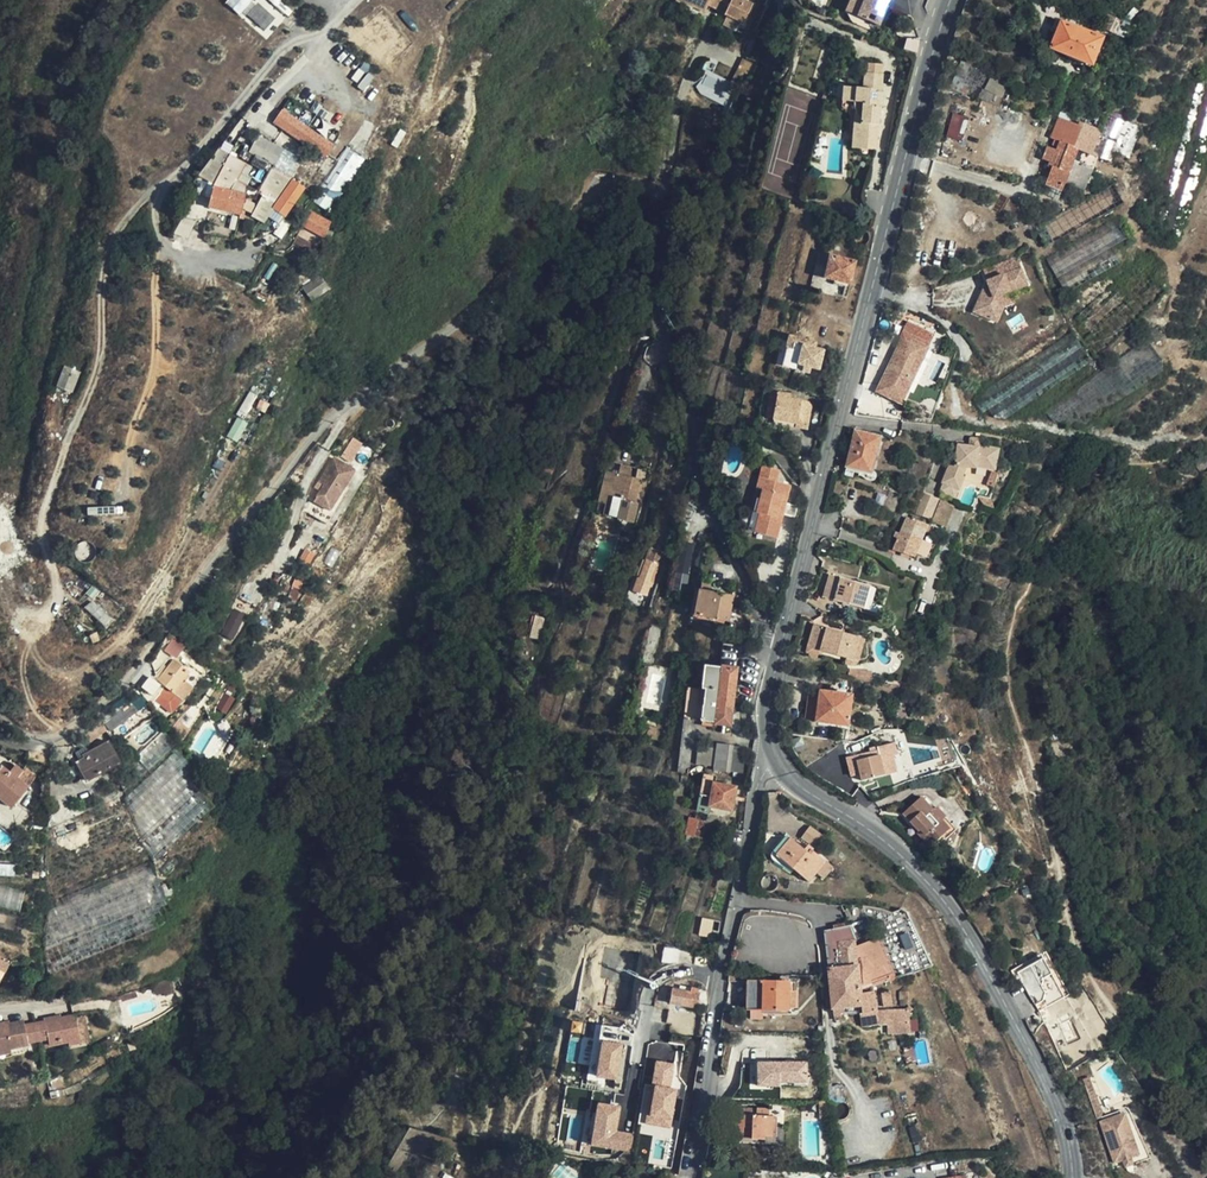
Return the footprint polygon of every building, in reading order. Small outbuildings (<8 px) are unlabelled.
[(227,2),(269,37),(292,9),(281,0),(228,0),(227,2)] [(740,23),(742,24),(750,5),(739,0),(676,0),(702,12),(706,4),(723,12),(722,15),(727,17),(740,23)] [(885,4),(877,0),(862,0),(855,12),(879,23),(888,5),(885,4)] [(1135,27),(1137,23),(1109,12),(1104,26),(1117,32),(1122,22),(1135,27)] [(737,29),(740,23),(727,17),(725,23),(737,29)] [(1094,64),(1105,36),(1064,18),(1053,46),(1094,64)] [(726,82),(733,86),(748,55),(745,54),(743,58),(738,56),(726,82)] [(1008,83),(990,75),(991,73),(964,60),(952,85),(998,106),(1008,83)] [(866,74),(882,74),(883,65),(867,64),(866,74)] [(880,93),(882,74),(866,74),(864,73),(863,89),(841,88),(839,108),(845,109),(846,112),(848,116),(850,119),(853,120),(850,147),(874,148),(877,125),(878,125),(880,107),(882,107),(883,94),(880,93)] [(730,93),(733,86),(726,82),(723,89),(730,93)] [(336,141),(284,107),(276,119),(328,153),(336,141)] [(1073,110),(1060,140),(1066,142),(1070,133),(1080,137),(1089,117),(1073,110)] [(963,142),(971,117),(954,111),(946,136),(963,142)] [(1080,137),(1076,147),(1080,148),(1076,157),(1076,159),(1094,167),(1111,126),(1089,117),(1080,137)] [(1076,157),(1080,148),(1076,147),(1080,137),(1070,133),(1066,142),(1060,140),(1057,149),(1076,157)] [(260,136),(252,150),(276,162),(278,164),(286,149),(260,136)] [(1076,159),(1076,157),(1057,149),(1049,145),(1044,159),(1050,162),(1055,164),(1053,169),(1047,183),(1063,189),(1066,182),(1085,189),(1088,181),(1094,167),(1076,159)] [(244,162),(219,146),(202,174),(227,190),(244,162)] [(321,193),(342,201),(366,161),(349,149),(321,193)] [(276,162),(252,150),(250,152),(274,166),(275,167),(278,164),(276,162)] [(273,206),(293,178),(273,168),(259,194),(257,197),(273,206)] [(284,215),(304,186),(293,178),(273,206),(284,215)] [(241,215),(246,194),(227,190),(214,186),(209,207),(241,215)] [(332,215),(342,201),(321,193),(315,204),(332,215)] [(329,225),(311,212),(302,225),(322,238),(329,225)] [(1058,276),(1112,245),(1127,237),(1117,218),(1048,258),(1058,276)] [(1121,261),(1112,245),(1058,276),(1067,292),(1121,261)] [(850,285),(855,263),(829,256),(824,278),(850,285)] [(1018,257),(984,268),(988,281),(1022,270),(1018,257)] [(1001,302),(998,295),(1027,285),(1022,270),(988,281),(976,312),(994,319),(1001,302)] [(314,303),(332,290),(321,277),(304,289),(314,303)] [(1006,304),(1004,298),(1029,291),(1027,285),(998,295),(1001,302),(994,319),(1000,321),(1006,304)] [(1003,418),(1091,360),(1072,332),(979,394),(987,407),(993,404),(1003,418)] [(777,363),(820,373),(827,346),(784,335),(777,363)] [(920,359),(923,360),(929,347),(904,335),(877,391),(902,404),(908,391),(905,389),(920,359)] [(908,391),(923,360),(920,359),(905,389),(908,391)] [(73,394),(81,372),(66,367),(58,389),(73,394)] [(796,424),(799,407),(776,401),(772,419),(796,424)] [(873,473),(882,437),(857,430),(847,471),(856,473),(857,469),(873,473)] [(354,436),(342,455),(353,462),(366,443),(354,436)] [(972,446),(961,445),(960,448),(957,464),(954,463),(945,483),(961,489),(966,477),(964,476),(969,466),(981,467),(982,464),(998,466),(1001,446),(973,442),(972,446)] [(328,513),(352,473),(330,461),(316,484),(322,488),(312,504),(328,513)] [(942,481),(945,483),(954,463),(950,461),(942,481)] [(763,464),(757,488),(762,490),(757,511),(760,512),(756,531),(780,538),(792,484),(780,481),(782,469),(763,464)] [(637,475),(622,471),(619,481),(616,481),(604,478),(603,487),(608,488),(602,517),(617,520),(616,523),(630,526),(639,486),(634,485),(637,475)] [(608,488),(603,487),(596,516),(602,517),(608,488)] [(762,490),(757,488),(751,510),(757,511),(762,490)] [(948,530),(957,508),(941,501),(932,523),(948,530)] [(757,511),(751,510),(747,529),(756,531),(760,512),(757,511)] [(895,530),(893,537),(898,539),(894,549),(914,557),(917,553),(921,541),(924,534),(928,526),(907,517),(901,532),(895,530)] [(937,530),(928,526),(924,534),(934,538),(937,530)] [(921,541),(917,553),(926,557),(931,545),(921,541)] [(681,542),(673,587),(687,589),(694,544),(681,542)] [(649,581),(655,563),(647,559),(637,587),(646,590),(649,581)] [(661,564),(655,563),(649,581),(655,583),(661,564)] [(833,591),(838,575),(830,573),(824,597),(837,601),(839,592),(833,591)] [(863,608),(870,584),(838,575),(833,591),(839,592),(837,601),(863,608)] [(879,587),(870,584),(863,608),(872,611),(879,587)] [(730,620),(735,595),(700,588),(695,613),(730,620)] [(235,608),(220,632),(233,640),(247,615),(235,608)] [(514,644),(516,636),(519,616),(513,615),(509,614),(505,642),(514,644)] [(820,643),(825,628),(817,626),(811,648),(824,652),(826,645),(820,643)] [(848,659),(855,637),(825,628),(820,643),(826,645),(824,652),(848,659)] [(856,633),(855,637),(848,659),(846,666),(853,667),(860,663),(867,641),(863,635),(856,633)] [(175,635),(165,648),(176,657),(187,644),(175,635)] [(184,678),(189,671),(174,660),(159,680),(167,687),(174,692),(184,678)] [(702,722),(707,723),(732,726),(739,679),(740,667),(706,664),(703,688),(706,689),(702,722)] [(852,678),(875,680),(876,671),(853,668),(852,678)] [(193,685),(184,678),(174,692),(167,687),(158,698),(174,710),(193,685)] [(139,696),(136,691),(126,700),(115,711),(104,720),(101,722),(107,730),(109,733),(137,712),(131,702),(139,696)] [(851,725),(854,695),(823,691),(820,720),(851,725)] [(657,727),(650,725),(648,736),(662,740),(668,717),(660,715),(657,727)] [(107,730),(101,722),(87,731),(85,732),(92,741),(107,730)] [(108,739),(92,748),(95,752),(81,760),(78,762),(89,782),(93,779),(97,785),(112,776),(110,770),(122,763),(108,739)] [(230,746),(220,740),(209,760),(218,766),(230,746)] [(859,754),(860,759),(881,754),(886,774),(899,771),(895,755),(900,753),(897,741),(879,745),(880,748),(859,754)] [(95,752),(92,748),(89,742),(75,750),(81,760),(95,752)] [(715,771),(728,773),(731,745),(731,744),(717,743),(715,771)] [(728,773),(743,774),(746,746),(731,745),(728,773)] [(178,750),(123,799),(155,858),(213,807),(199,788),(206,781),(178,750)] [(886,774),(881,754),(860,759),(859,754),(848,757),(853,776),(862,773),(864,780),(886,774)] [(18,767),(12,773),(9,770),(0,763),(0,797),(14,808),(30,788),(18,779),(24,772),(18,767)] [(12,773),(18,767),(15,764),(9,770),(12,773)] [(730,811),(735,786),(713,782),(714,776),(703,774),(697,808),(708,811),(708,807),(730,811)] [(953,825),(935,808),(924,796),(907,814),(919,826),(921,823),(926,828),(924,831),(922,833),(934,845),(952,826),(953,825)] [(704,839),(708,820),(689,817),(685,835),(704,839)] [(808,881),(826,861),(812,849),(814,848),(800,836),(796,840),(793,837),(777,854),(808,881)] [(150,860),(127,869),(146,935),(158,931),(154,917),(171,909),(150,860)] [(15,873),(15,864),(0,863),(0,872),(15,873)] [(127,869),(48,904),(47,977),(146,935),(127,869)] [(0,883),(0,905),(21,910),(25,889),(0,883)] [(826,931),(832,989),(862,987),(895,978),(881,936),(857,948),(856,937),(851,925),(826,931)] [(1046,960),(1020,973),(1021,978),(1048,964),(1046,960)] [(1048,964),(1021,978),(1038,1011),(1046,1007),(1045,999),(1042,993),(1048,984),(1056,980),(1048,964)] [(752,990),(751,1009),(793,1009),(794,981),(755,980),(755,990),(752,990)] [(1038,1011),(1041,1018),(1068,1005),(1056,980),(1048,984),(1042,993),(1045,999),(1046,1007),(1038,1011)] [(698,1007),(700,992),(697,992),(698,988),(690,987),(690,991),(673,989),(671,1003),(698,1007)] [(862,987),(832,989),(834,1006),(863,1004),(863,1008),(849,1009),(849,1013),(879,1012),(874,991),(862,992),(862,987)] [(893,992),(878,993),(879,1007),(894,1006),(893,992)] [(61,1016),(46,1018),(25,1023),(24,1019),(7,1023),(0,1024),(0,1050),(10,1048),(11,1054),(29,1050),(28,1047),(50,1043),(51,1048),(70,1044),(69,1039),(80,1036),(76,1013),(61,1016)] [(86,1015),(78,1017),(83,1041),(92,1039),(86,1015)] [(603,1039),(597,1075),(616,1079),(622,1042),(603,1039)] [(659,1059),(647,1123),(672,1127),(679,1088),(672,1087),(677,1063),(659,1059)] [(809,1082),(809,1062),(760,1062),(760,1086),(783,1086),(783,1082),(809,1082)] [(830,1065),(824,1066),(824,1087),(829,1104),(837,1102),(847,1100),(844,1084),(836,1085),(830,1065)] [(593,1147),(633,1149),(634,1131),(619,1130),(621,1103),(596,1102),(593,1147)] [(777,1114),(737,1111),(736,1134),(757,1135),(757,1143),(768,1143),(769,1135),(776,1136),(777,1114)] [(570,1135),(579,1135),(581,1115),(571,1115),(570,1135)] [(1104,1121),(1106,1126),(1119,1123),(1122,1132),(1133,1129),(1142,1161),(1117,1168),(1119,1173),(1129,1170),(1130,1172),(1138,1170),(1137,1168),(1153,1163),(1134,1118),(1123,1121),(1122,1116),(1104,1121)] [(1119,1123),(1106,1126),(1117,1168),(1142,1161),(1133,1129),(1122,1132),(1119,1123)]
